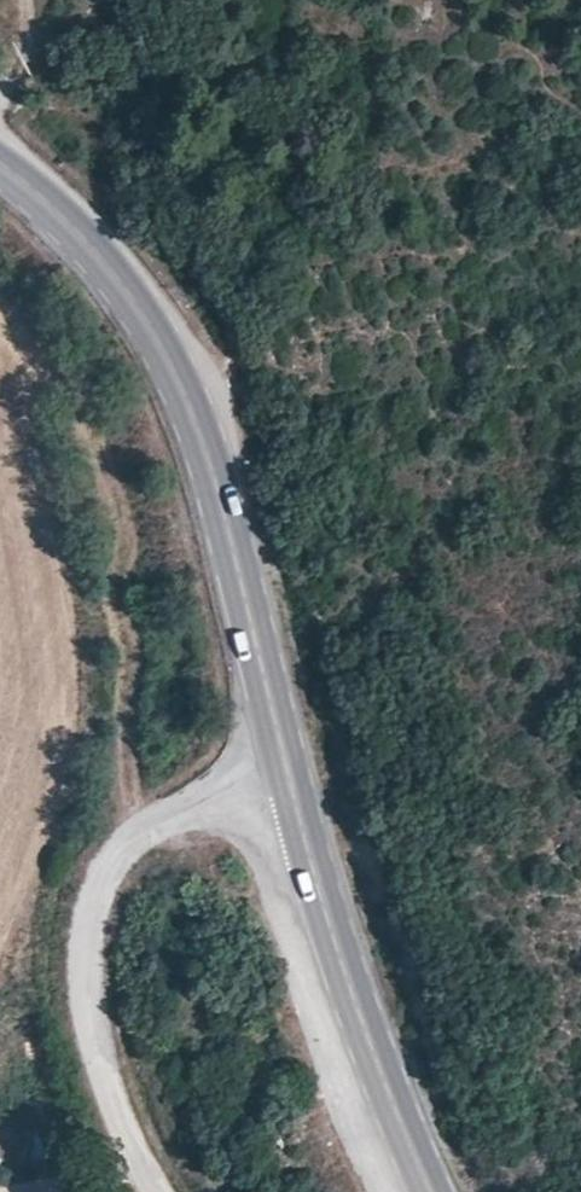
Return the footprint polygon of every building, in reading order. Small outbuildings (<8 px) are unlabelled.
[(247,913),(235,925),(249,937),(260,923),(247,913)]
